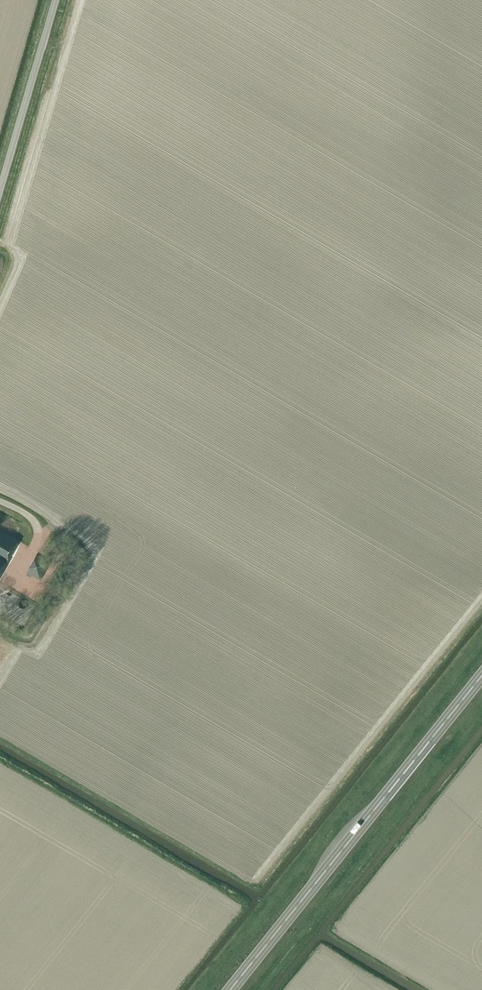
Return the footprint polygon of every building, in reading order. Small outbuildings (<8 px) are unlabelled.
[(17,542),(0,531),(0,573),(6,563),(5,563),(17,542)] [(26,572),(39,580),(50,562),(36,555),(26,572)]
